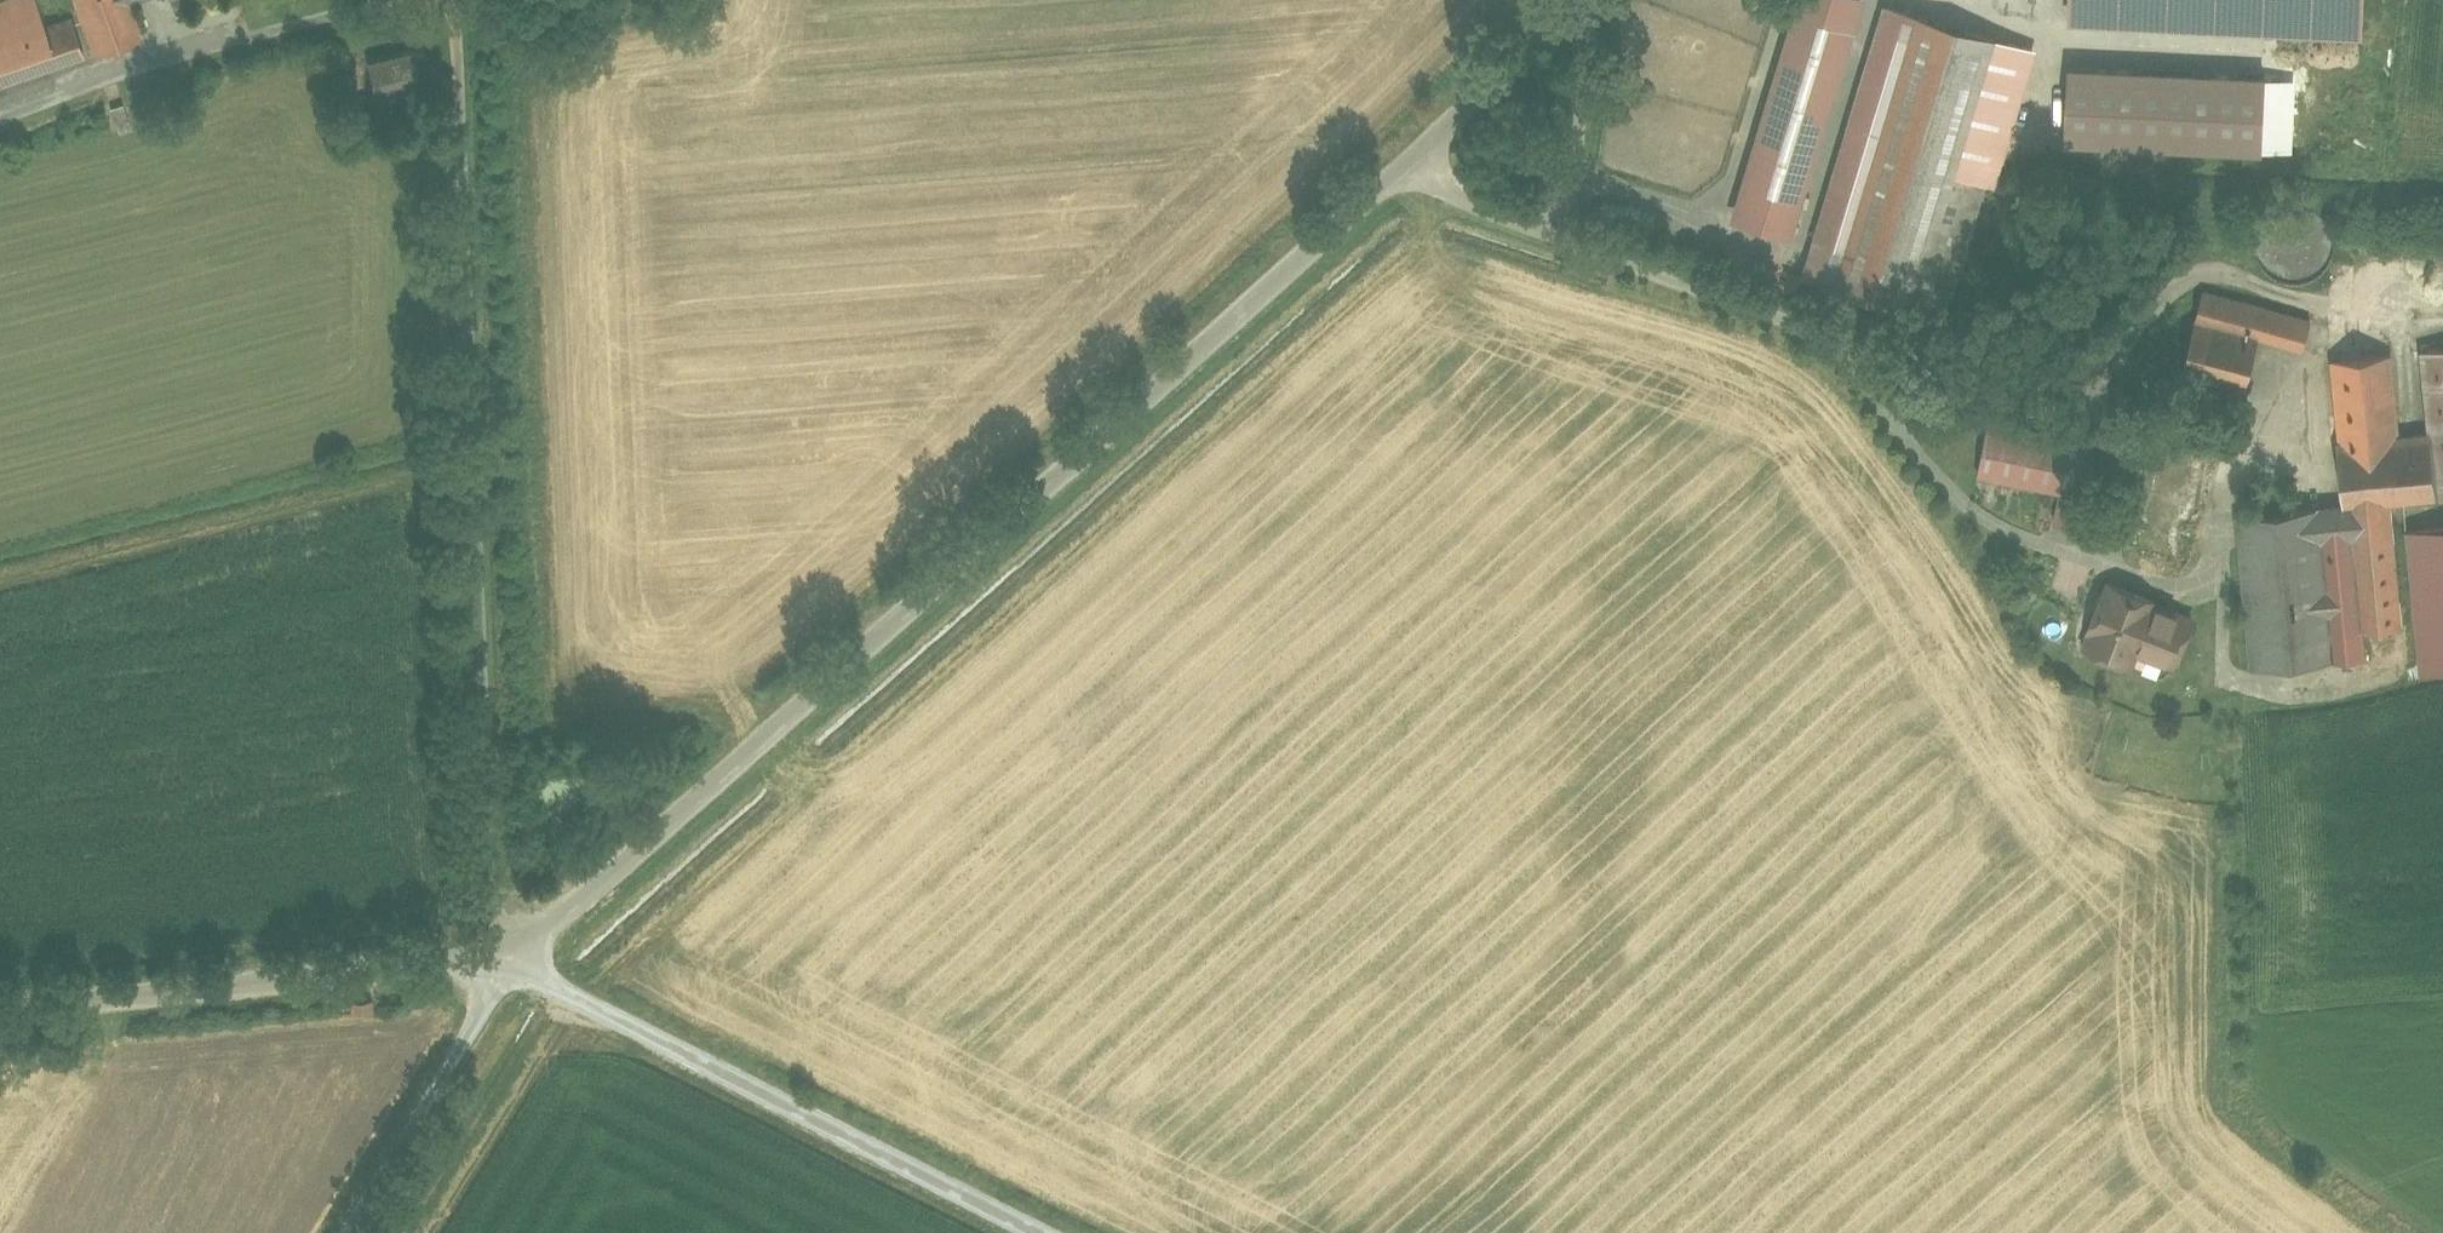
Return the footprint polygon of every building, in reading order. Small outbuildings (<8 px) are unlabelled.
[(0,1),(0,84),(80,57),(68,19),(43,28),(34,0),(2,0),(0,1)] [(90,54),(141,36),(130,5),(144,0),(72,0),(90,54)] [(1730,214),(1790,232),(1859,0),(1794,0),(1730,214)] [(2069,19),(2361,31),(2362,0),(2070,0),(2069,19)] [(1879,1),(1798,278),(1943,320),(1996,141),(2022,149),(2043,75),(1989,60),(1997,35),(1879,1)] [(358,59),(365,103),(415,96),(408,52),(358,59)] [(2264,71),(2068,64),(2065,141),(2261,148),(2264,71)] [(2307,286),(2318,280),(2327,270),(2332,259),(2334,246),(2331,233),(2324,222),(2313,214),(2301,210),(2288,210),(2276,214),(2265,222),(2258,233),(2255,246),(2257,259),(2262,270),(2271,279),(2282,286),(2295,288),(2307,286)] [(2201,289),(2178,373),(2244,391),(2258,337),(2301,349),(2309,318),(2201,289)] [(2240,515),(2252,664),(2363,655),(2361,630),(2401,626),(2391,502),(2442,498),(2442,346),(2419,348),(2427,433),(2398,435),(2392,355),(2329,360),(2341,507),(2240,515)] [(1987,418),(1976,476),(2058,492),(2053,519),(2093,527),(2109,442),(1987,418)] [(2164,432),(2135,548),(2191,561),(2219,446),(2164,432)] [(2405,528),(2419,673),(2442,671),(2442,525),(2405,528)] [(2104,577),(2078,646),(2145,671),(2150,656),(2177,665),(2195,614),(2154,600),(2156,595),(2104,577)] [(366,997),(349,999),(350,1011),(367,1010),(366,997)]
